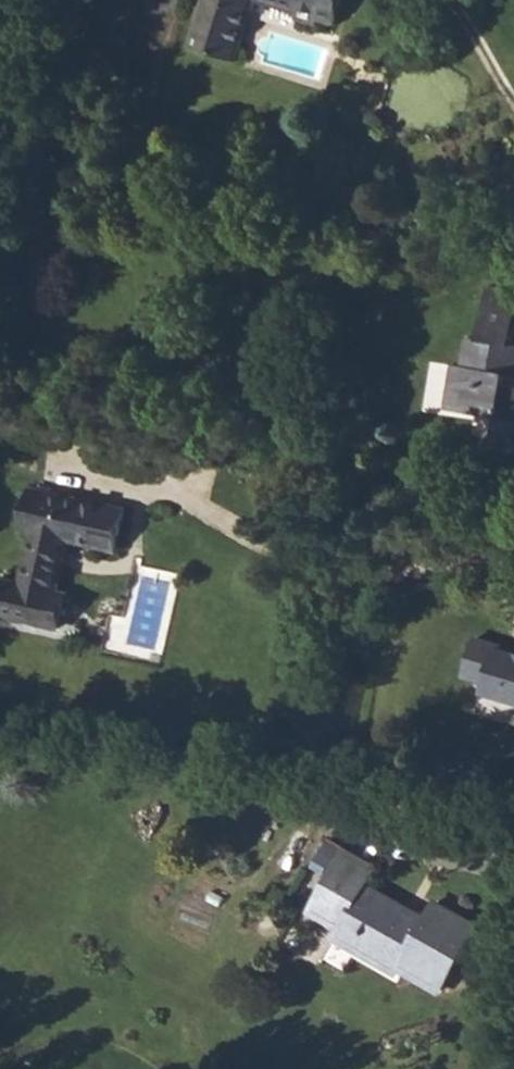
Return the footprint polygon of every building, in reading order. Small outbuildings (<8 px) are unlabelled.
[(254,0),(204,0),(190,47),(236,61),(254,0)] [(297,10),(295,17),(316,23),(318,16),(336,22),(342,0),(265,0),(297,10)] [(484,301),(483,311),(513,316),(513,305),(484,301)] [(468,339),(463,368),(454,366),(448,411),(496,419),(513,422),(513,387),(504,386),(506,375),(513,376),(513,345),(512,345),(513,333),(513,316),(483,311),(478,340),(468,339)] [(513,453),(513,422),(496,419),(492,449),(513,453)] [(69,596),(59,593),(71,541),(119,552),(128,510),(34,489),(24,531),(34,533),(22,584),(0,579),(0,616),(61,630),(69,596)] [(466,672),(494,680),(490,694),(513,701),(513,646),(477,635),(466,672)] [(345,848),(328,838),(311,867),(322,874),(327,867),(333,870),(345,848)] [(342,926),(358,935),(352,946),(398,972),(402,966),(441,989),(478,925),(436,901),(427,918),(425,921),(404,908),(406,905),(366,883),(375,866),(345,848),(333,870),(312,909),(342,926)] [(404,908),(425,921),(427,918),(406,905),(404,908)] [(352,946),(358,935),(342,926),(336,937),(352,946)]
